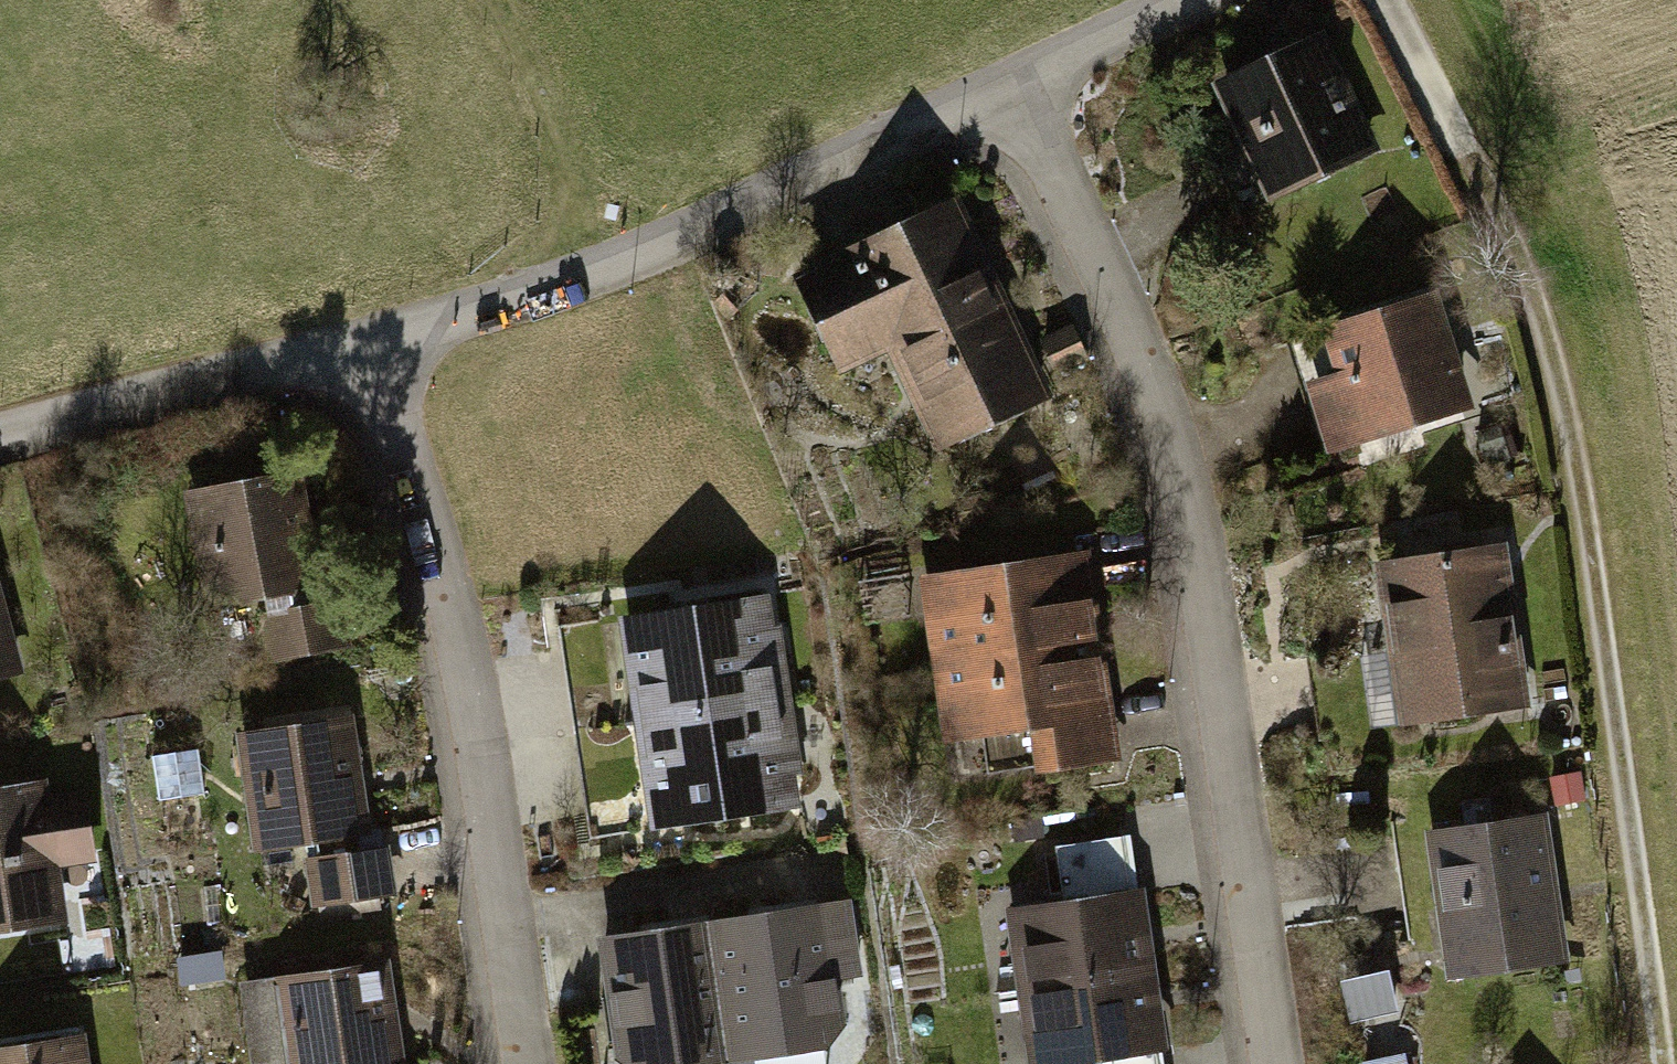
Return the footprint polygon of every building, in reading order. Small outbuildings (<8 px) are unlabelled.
[(1217,93),(1267,209),(1381,160),(1332,44),(1217,93)] [(1052,408),(958,209),(801,282),(850,387),(899,364),(944,458),(1052,408)] [(1446,300),(1298,347),(1336,464),(1484,417),(1446,300)] [(189,499),(210,628),(266,618),(275,675),(356,661),(346,605),(321,609),(299,480),(189,499)] [(34,653),(0,546),(0,664),(34,653)] [(1513,557),(1378,577),(1402,738),(1537,718),(1513,557)] [(1097,561),(928,583),(949,742),(998,736),(1004,787),(1124,771),(1097,561)] [(564,639),(580,745),(796,712),(779,606),(564,639)] [(811,809),(796,712),(580,745),(595,843),(811,809)] [(239,736),(257,861),(309,853),(318,916),(400,905),(391,842),(374,844),(357,720),(239,736)] [(203,763),(155,768),(160,814),(208,808),(203,763)] [(0,772),(0,913),(71,903),(63,851),(106,845),(96,778),(54,785),(51,764),(0,772)] [(1553,826),(1430,845),(1452,987),(1574,969),(1553,826)] [(1011,913),(1032,1063),(1160,1063),(1168,1063),(1145,895),(1011,913)] [(714,932),(733,1063),(790,1063),(829,1058),(849,1034),(843,992),(864,989),(853,912),(714,932)] [(714,932),(593,949),(609,1056),(618,1063),(733,1063),(714,932)] [(391,960),(277,975),(278,981),(241,986),(252,1063),(406,1063),(391,960)] [(0,1032),(0,1063),(102,1063),(95,1018),(0,1032)]
